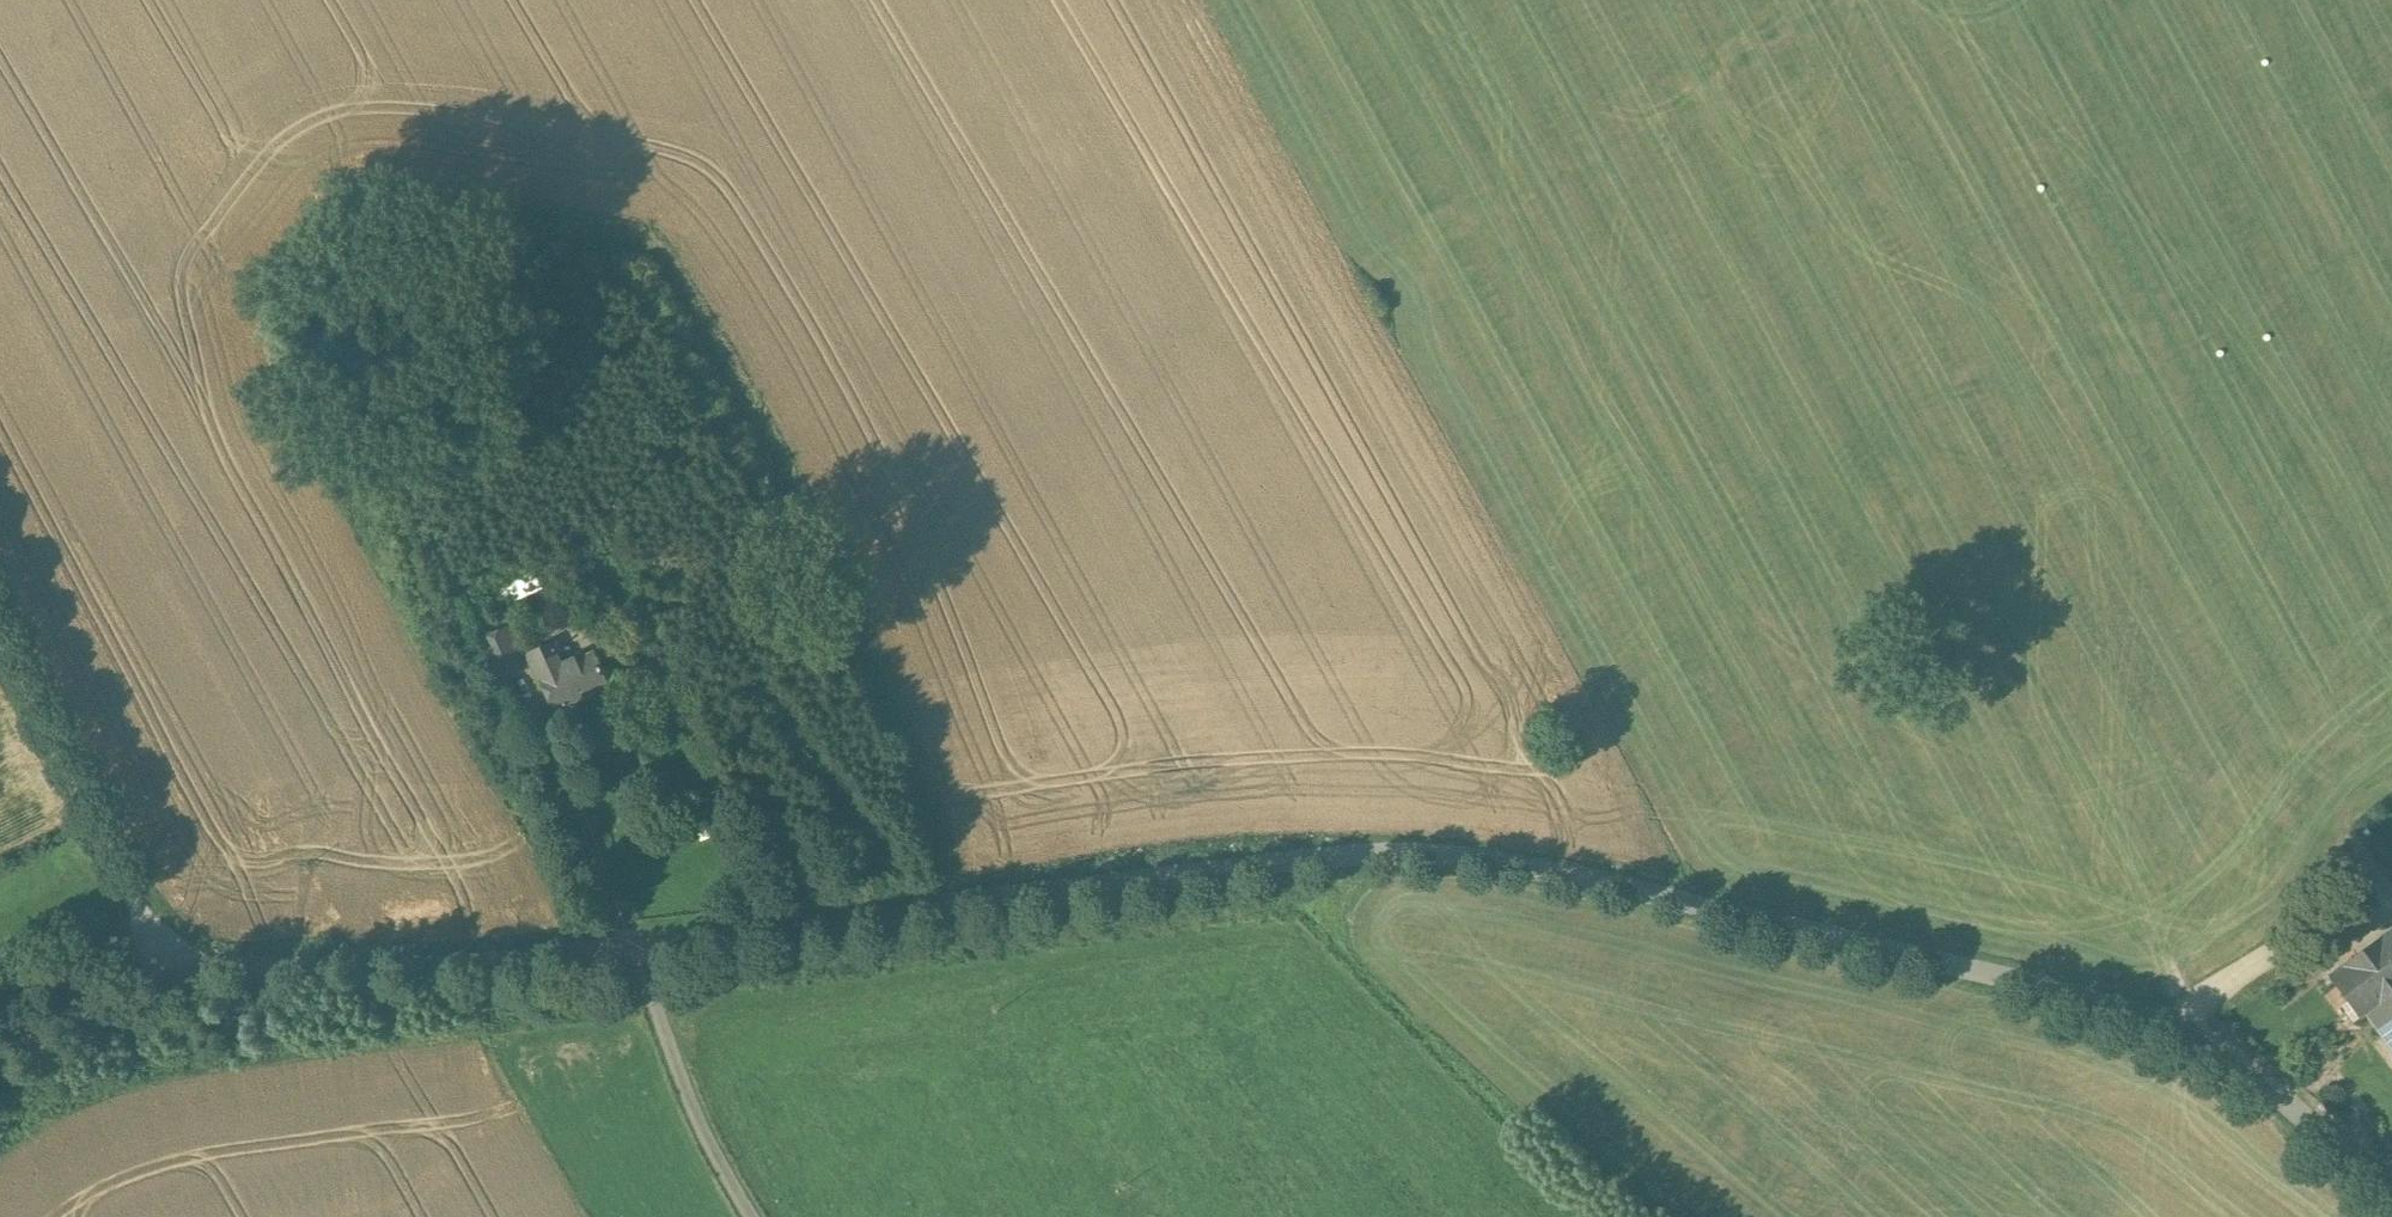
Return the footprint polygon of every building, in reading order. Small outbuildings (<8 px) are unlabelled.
[(542,568),(505,585),(513,603),(550,586),(542,568)] [(507,629),(479,641),(497,682),(525,670),(507,629)] [(559,655),(555,647),(530,657),(539,680),(553,713),(609,690),(594,656),(562,670),(556,656),(559,655)] [(2330,973),(2351,1001),(2356,997),(2368,1013),(2391,995),(2391,928),(2330,973)] [(2368,1013),(2391,1046),(2391,995),(2368,1013)]
